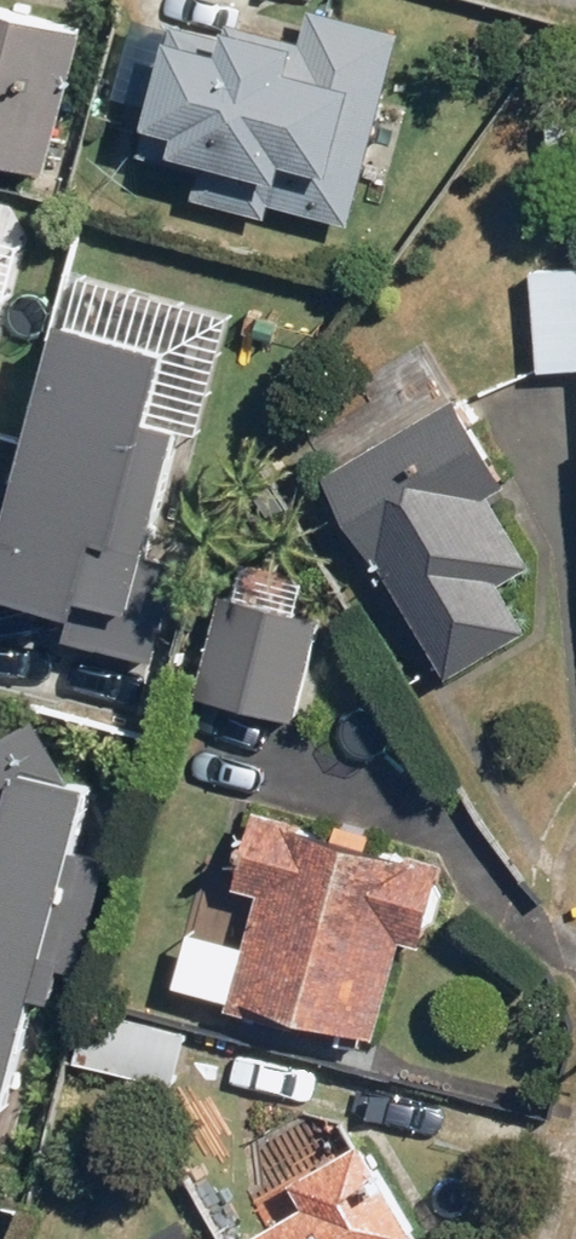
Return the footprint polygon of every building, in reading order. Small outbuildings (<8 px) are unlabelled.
[(174,25),(140,159),(198,174),(191,202),(266,221),(269,206),(353,227),(402,32),(310,8),(301,43),(226,24),(223,37),(174,25)] [(81,32),(0,11),(0,160),(46,171),(81,32)] [(529,272),(538,374),(575,371),(575,268),(529,272)] [(178,346),(61,316),(0,559),(0,595),(83,616),(86,605),(131,616),(122,650),(165,660),(190,560),(153,551),(186,423),(160,417),(178,346)] [(457,398),(323,479),(447,683),(528,634),(498,583),(532,563),(492,497),(511,486),(457,398)] [(292,719),(319,625),(224,599),(197,692),(292,719)] [(70,776),(34,718),(0,741),(0,1122),(13,1125),(39,995),(57,999),(65,963),(93,968),(126,807),(128,783),(70,776)] [(261,895),(227,1009),(372,1051),(405,941),(421,946),(446,863),(412,853),(410,860),(365,847),(369,832),(339,823),(334,838),(290,825),(292,819),(255,808),(232,886),(261,895)] [(413,1233),(361,1142),(289,1183),(304,1210),(253,1238),(404,1238),(413,1233)]
